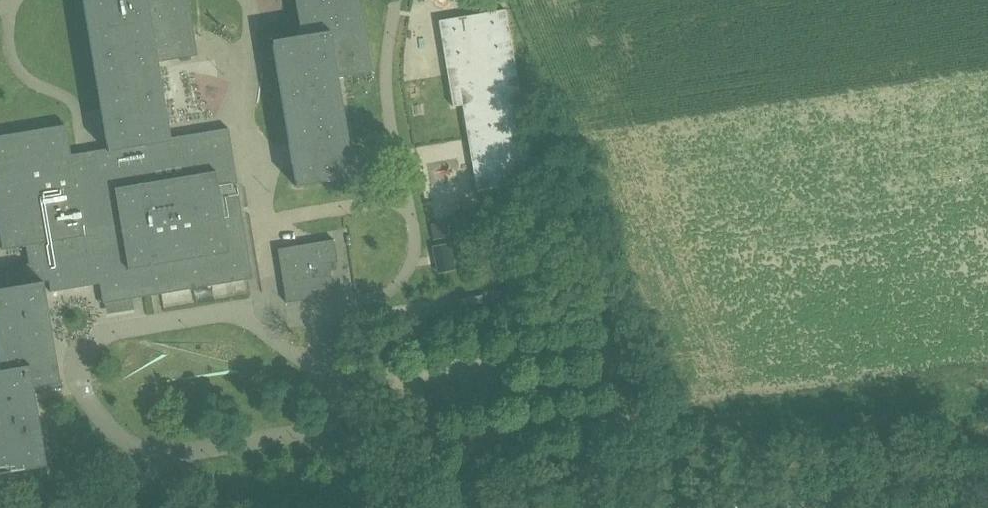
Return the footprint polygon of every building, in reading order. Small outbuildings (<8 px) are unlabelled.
[(100,109),(107,147),(70,153),(65,124),(0,134),(0,236),(2,248),(22,245),(25,263),(5,266),(10,297),(0,299),(0,471),(45,464),(31,385),(58,380),(42,281),(48,280),(50,291),(139,276),(142,296),(252,277),(234,169),(244,168),(233,106),(166,117),(156,61),(196,54),(187,0),(82,0),(100,109)] [(301,34),(271,39),(295,184),(353,175),(337,76),(371,70),(359,0),(295,0),(301,34)] [(462,104),(476,190),(534,180),(505,9),(475,14),(438,20),(452,106),(462,104)] [(448,236),(446,221),(431,223),(433,238),(448,236)] [(328,261),(337,260),(333,239),(277,248),(286,301),(287,301),(286,298),(328,292),(325,275),(330,274),(328,261)] [(454,269),(449,241),(435,244),(440,271),(454,269)]
